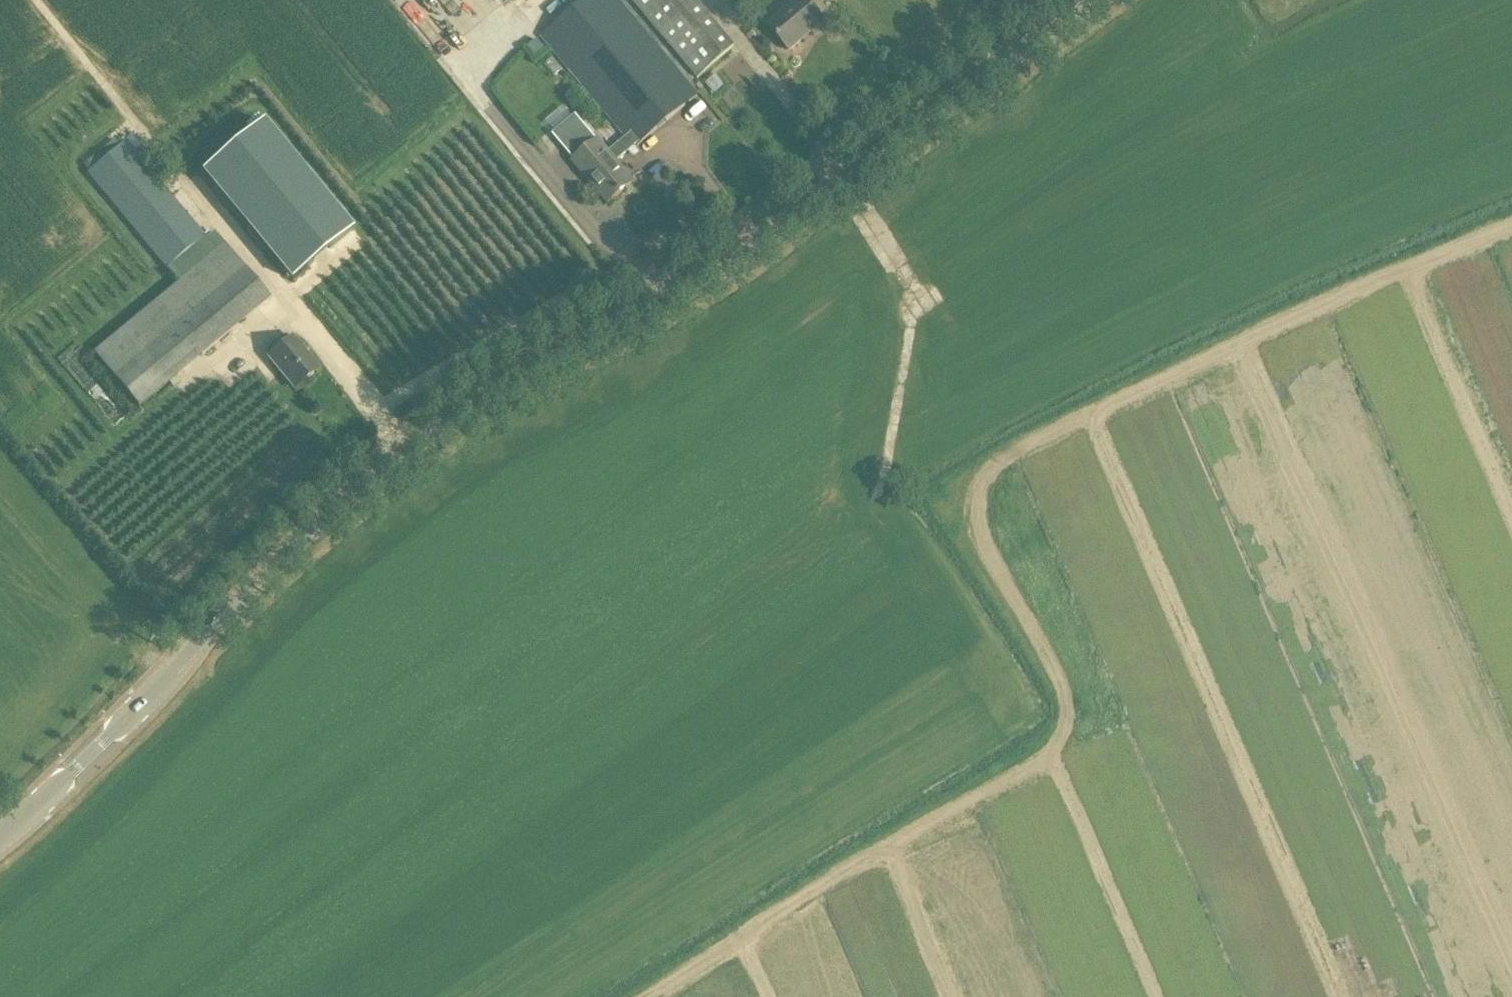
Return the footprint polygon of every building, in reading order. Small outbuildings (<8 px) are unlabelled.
[(625,138),(634,148),(698,96),(617,0),(586,0),(542,37),(625,138)] [(697,79),(735,48),(708,14),(696,0),(631,0),(697,79)] [(824,22),(806,0),(797,0),(767,25),(789,51),(824,22)] [(608,205),(631,186),(614,164),(634,148),(625,138),(605,154),(575,115),(551,134),(572,160),(571,161),(608,205)] [(204,175),(293,283),(354,236),(266,126),(204,175)] [(206,239),(169,194),(124,140),(86,170),(168,270),(206,239)] [(206,239),(168,270),(179,284),(94,355),(139,409),(270,300),(245,270),(214,233),(206,239)] [(284,337),(264,353),(295,390),(318,371),(292,339),(288,342),(284,337)]
